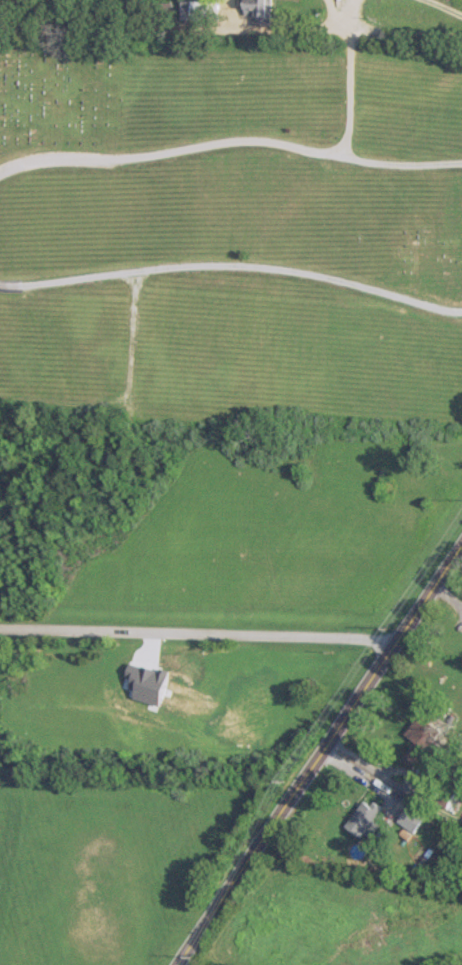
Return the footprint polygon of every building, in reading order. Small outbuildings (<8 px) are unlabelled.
[(217,20),(217,0),(181,0),(181,20),(217,20)] [(271,25),(271,0),(245,0),(244,16),(252,16),(252,25),(271,25)] [(171,2),(148,2),(148,20),(171,20),(171,2)] [(405,734),(415,741),(401,759),(414,769),(442,731),(420,715),(405,734)] [(360,838),(380,814),(365,801),(344,825),(360,838)] [(425,817),(408,807),(398,825),(415,835),(425,817)]
